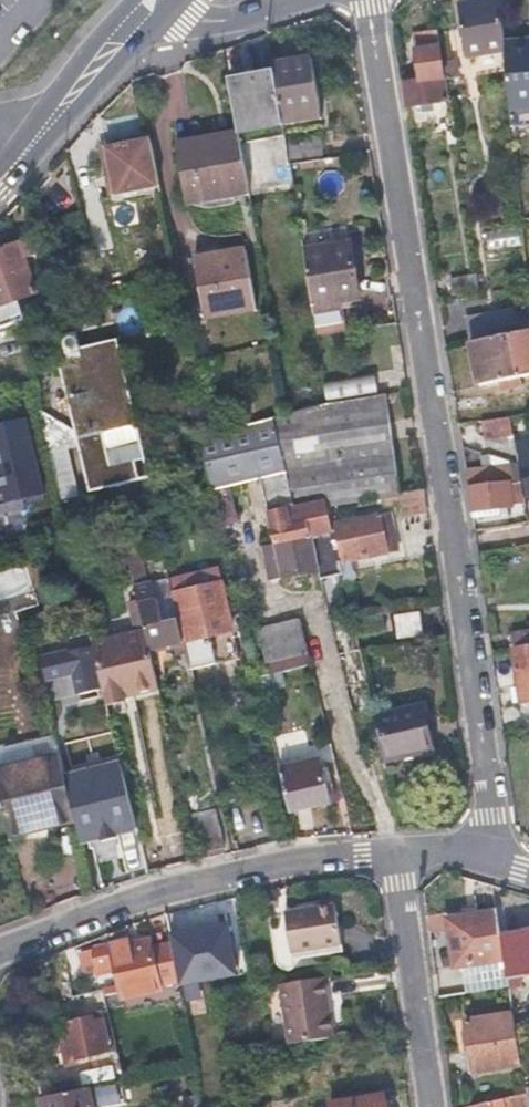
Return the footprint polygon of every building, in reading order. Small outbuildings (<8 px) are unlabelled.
[(505,43),(504,35),(500,0),(458,0),(465,57),(506,52),(505,43)] [(412,29),(418,70),(401,73),(406,104),(422,101),(423,107),(433,105),(432,100),(447,99),(435,26),(433,26),(431,16),(416,20),(418,28),(412,29)] [(504,35),(505,43),(528,42),(528,34),(504,35)] [(505,43),(506,52),(511,104),(528,104),(528,42),(505,43)] [(271,60),(273,71),(281,122),(320,115),(311,54),(271,60)] [(281,122),(273,71),(228,80),(237,130),(241,129),(281,122)] [(286,152),(283,137),(281,122),(241,129),(246,158),(255,156),(286,152)] [(237,130),(180,140),(190,194),(246,185),(237,130)] [(287,160),(322,156),(318,133),(283,137),(286,152),(287,160)] [(160,186),(151,142),(108,151),(117,194),(160,186)] [(286,152),(255,156),(258,171),(288,167),(287,160),(286,152)] [(192,203),(248,192),(246,185),(190,194),(192,203)] [(310,303),(333,299),(356,295),(348,238),(301,246),(310,303)] [(8,299),(30,293),(22,262),(35,258),(35,257),(31,242),(0,250),(0,318),(13,315),(8,299)] [(201,308),(227,303),(253,299),(244,246),(191,255),(201,308)] [(452,292),(475,288),(473,273),(449,277),(452,292)] [(254,306),(253,299),(227,303),(201,308),(203,315),(254,306)] [(473,341),(528,331),(528,322),(526,309),(470,320),(473,341)] [(473,341),(481,383),(528,375),(528,331),(473,341)] [(60,353),(54,354),(86,489),(146,475),(114,339),(77,348),(73,333),(56,337),(60,353)] [(373,374),(322,380),(325,402),(376,395),(373,374)] [(284,471),(287,481),(290,491),(314,486),(309,462),(336,458),(343,500),(393,492),(396,515),(426,511),(423,488),(399,492),(385,394),(376,395),(325,402),(271,416),(284,471)] [(226,484),(284,471),(271,416),(197,435),(211,488),(226,484)] [(522,468),(527,493),(528,492),(528,441),(518,443),(522,468)] [(492,473),(494,484),(512,481),(509,469),(492,473)] [(472,509),(521,501),(517,481),(512,481),(494,484),(468,488),(472,509)] [(240,541),(226,484),(211,488),(225,545),(240,541)] [(269,511),(275,543),(282,575),(317,569),(310,535),(332,531),(325,501),(269,511)] [(370,552),(387,549),(382,528),(393,525),(389,509),(335,521),(343,559),(338,560),(343,580),(355,577),(353,569),(373,564),(370,552)] [(238,657),(220,580),(175,590),(186,641),(183,642),(189,669),(238,657)] [(149,581),(132,585),(136,603),(154,599),(149,581)] [(147,649),(182,641),(172,595),(154,599),(136,603),(143,629),(147,649)] [(397,637),(409,636),(420,634),(417,613),(394,616),(397,637)] [(264,663),(306,653),(297,616),(256,625),(264,663)] [(143,629),(91,642),(105,701),(157,688),(147,649),(143,629)] [(511,633),(514,647),(528,645),(528,630),(511,633)] [(67,655),(73,678),(93,674),(88,651),(85,651),(80,631),(37,641),(42,661),(67,655)] [(514,647),(511,648),(519,703),(528,702),(528,645),(514,647)] [(256,675),(258,682),(259,688),(285,682),(282,670),(256,675)] [(385,771),(409,766),(433,761),(423,715),(375,725),(385,771)] [(74,816),(58,752),(0,767),(0,805),(7,833),(74,816)] [(289,810),(309,806),(329,802),(320,759),(279,768),(289,810)] [(197,852),(209,849),(221,846),(212,808),(188,813),(197,852)] [(283,910),(286,930),(290,951),(340,944),(334,902),(283,910)] [(503,957),(500,937),(495,910),(446,919),(455,966),(503,957)] [(500,937),(503,957),(506,978),(528,974),(528,932),(500,937)] [(78,951),(80,964),(81,968),(91,966),(93,971),(113,967),(119,999),(157,991),(156,986),(177,981),(176,975),(170,946),(149,950),(148,945),(127,949),(126,942),(78,951)] [(324,975),(278,981),(288,1044),(333,1036),(324,975)] [(103,1009),(100,1010),(96,1011),(93,1016),(71,1021),(72,1025),(66,1027),(70,1044),(63,1046),(67,1063),(79,1060),(79,1055),(100,1050),(98,1040),(110,1037),(103,1009)] [(512,1016),(483,1022),(455,1027),(463,1078),(521,1068),(512,1016)] [(42,1106),(91,1106),(86,1086),(40,1095),(42,1106)] [(384,1095),(330,1103),(331,1106),(386,1106),(384,1095)] [(467,1106),(527,1106),(525,1096),(467,1106)]
